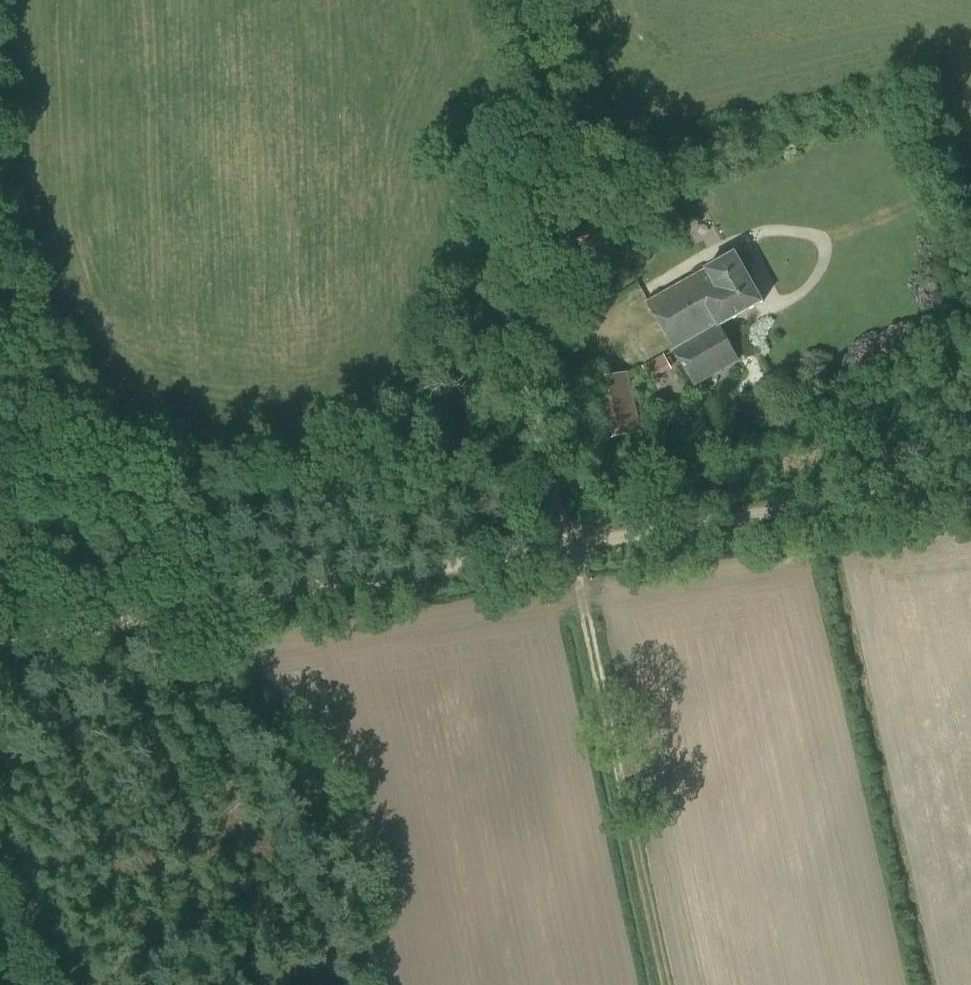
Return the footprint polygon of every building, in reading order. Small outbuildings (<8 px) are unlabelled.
[(610,214),(571,223),(578,263),(617,253),(610,214)] [(718,327),(762,301),(744,269),(754,264),(746,250),(736,255),(734,253),(648,303),(695,384),(737,360),(718,327)] [(628,371),(585,382),(599,442),(642,431),(628,371)]
